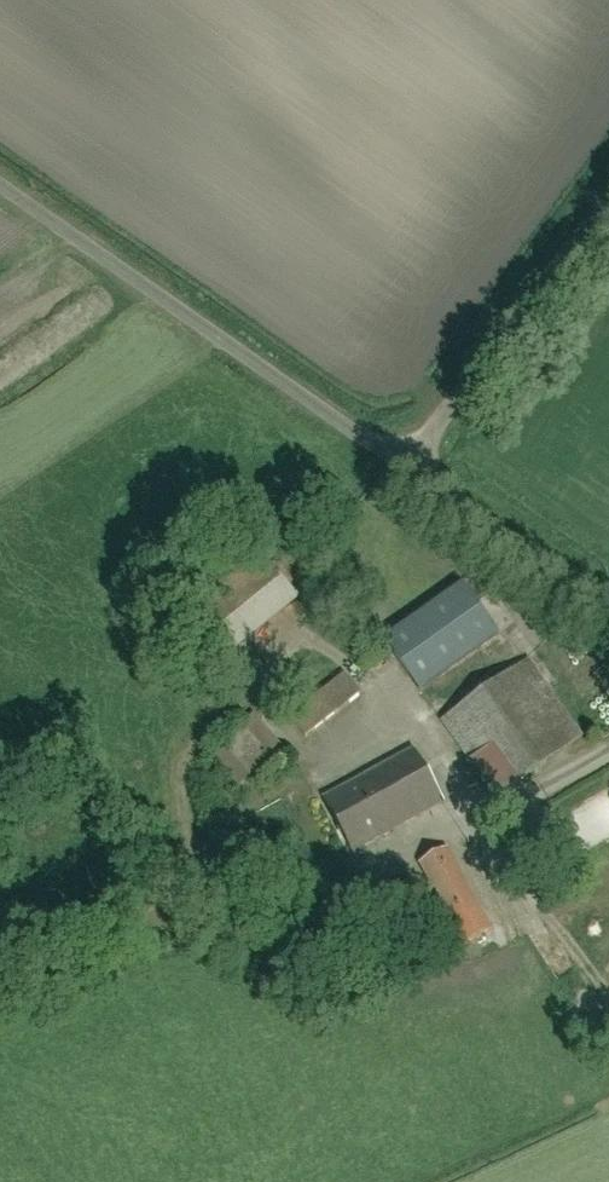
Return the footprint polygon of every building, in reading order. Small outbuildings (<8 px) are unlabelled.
[(274,569),(326,640),(351,622),(298,551),(274,569)] [(184,613),(204,640),(279,582),(259,556),(184,613)] [(384,639),(412,685),(490,638),(461,592),(384,639)] [(567,708),(540,666),(444,729),(468,768),(501,746),(523,781),(576,747),(555,716),(567,708)] [(292,711),(310,739),(356,709),(338,681),(292,711)] [(222,742),(251,788),(293,762),(263,716),(222,742)] [(323,799),(352,852),(443,803),(415,750),(323,799)] [(584,853),(608,842),(608,800),(569,818),(584,853)] [(462,950),(492,933),(443,848),(413,866),(462,950)]
